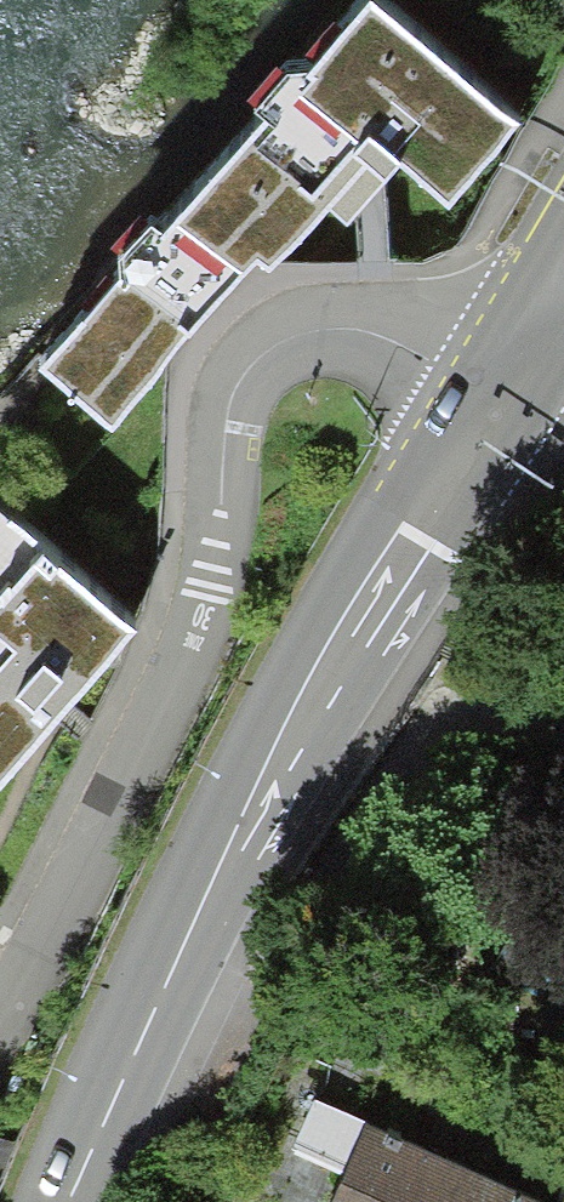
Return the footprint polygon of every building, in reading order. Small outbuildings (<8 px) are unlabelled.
[(27,348),(116,426),(372,132),(445,195),(528,100),(455,36),(413,0),(330,0),(27,348)] [(124,607),(0,497),(0,747),(124,607)] [(553,1189),(436,1140),(367,1111),(329,1201),(547,1201),(553,1189)]
